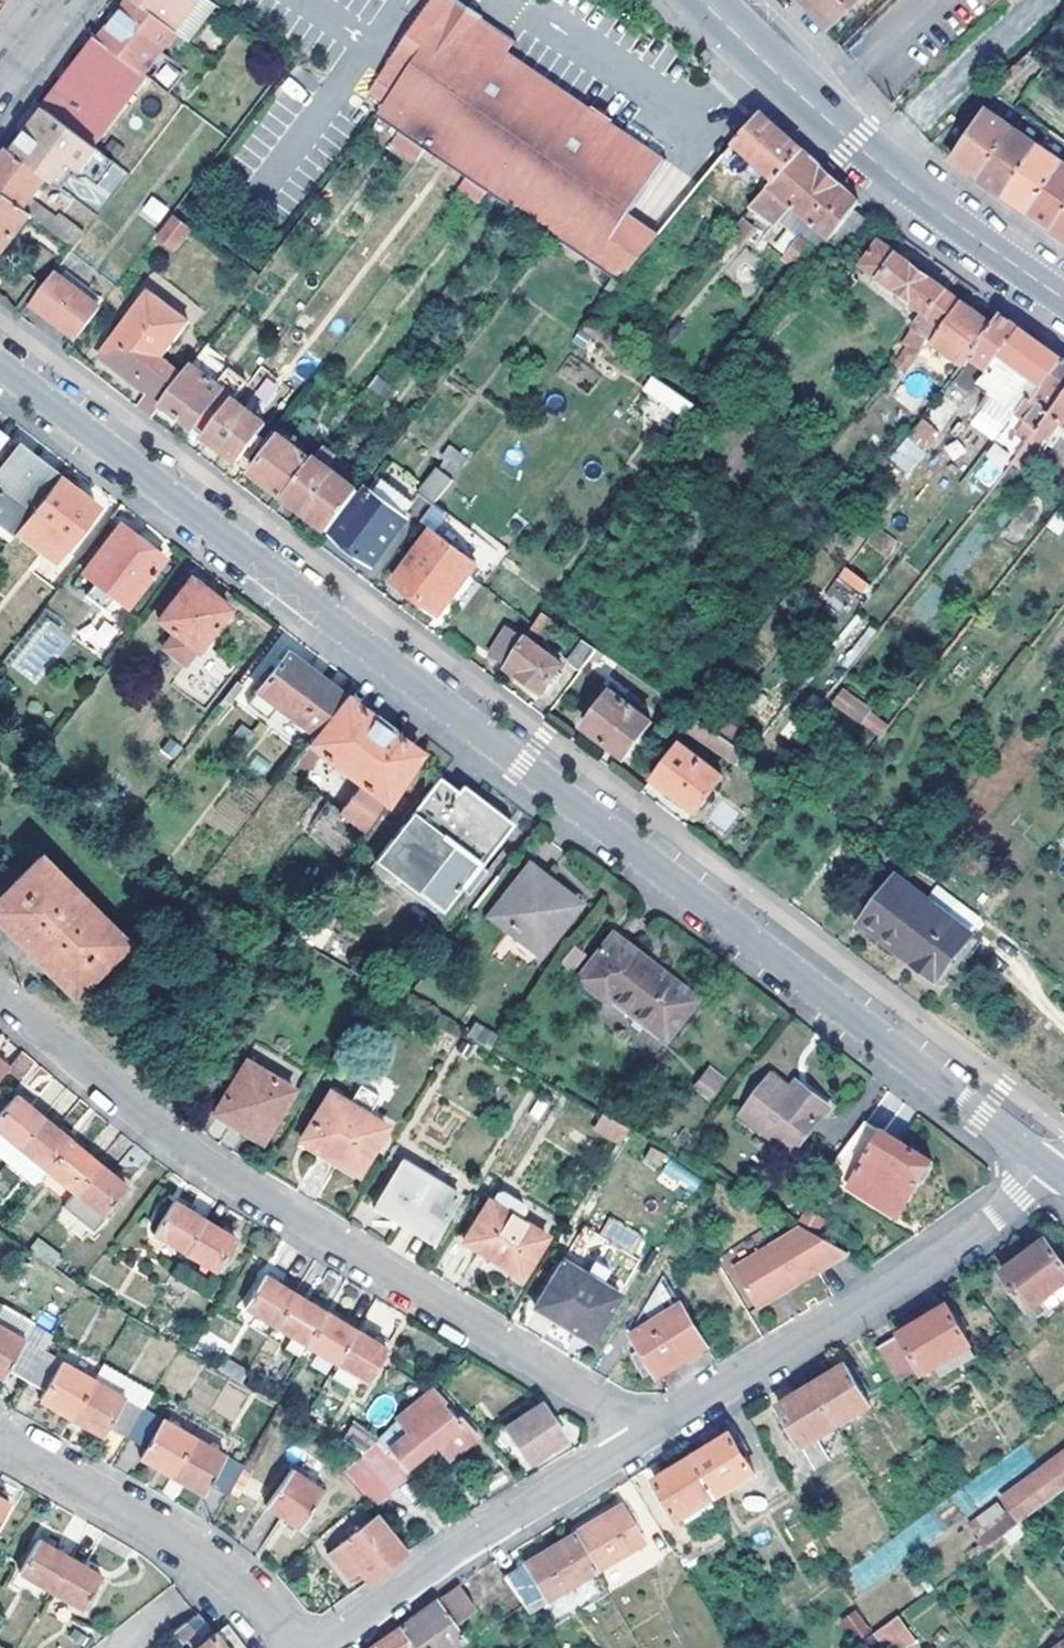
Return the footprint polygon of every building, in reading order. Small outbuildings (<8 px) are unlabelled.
[(138,0),(135,0),(120,19),(104,40),(150,74),(183,34),(179,30),(138,0)] [(179,30),(202,0),(138,0),(179,30)] [(179,30),(183,34),(194,42),(222,7),(212,0),(202,0),(179,30)] [(400,94),(455,13),(515,55),(523,43),(464,0),(439,0),(383,83),(400,94)] [(824,30),(856,0),(795,0),(824,30)] [(383,117),(386,120),(431,151),(473,179),(514,208),(557,238),(623,283),(640,263),(604,238),(622,212),(661,156),(515,55),(455,13),(400,94),(383,117)] [(98,146),(126,110),(125,107),(150,74),(104,40),(77,74),(50,109),(50,110),(92,141),(98,146)] [(1034,57),(1029,54),(998,83),(1002,89),(1034,57)] [(166,60),(153,75),(166,88),(180,73),(166,60)] [(92,141),(50,110),(38,125),(18,152),(51,179),(58,184),(76,162),(92,141)] [(954,161),(974,174),(997,189),(1025,209),(1053,228),(1063,235),(1063,161),(991,110),(954,161)] [(744,152),(777,181),(803,149),(788,135),(764,113),(717,169),(729,181),(741,168),(735,161),(744,152)] [(395,149),(418,165),(427,153),(403,136),(395,149)] [(103,150),(98,146),(92,141),(76,162),(87,171),(103,150)] [(51,179),(18,152),(15,149),(5,163),(0,169),(0,188),(27,210),(34,200),(51,179)] [(793,209),(804,220),(830,242),(855,211),(862,203),(842,185),(803,149),(777,181),(753,208),(765,220),(774,229),(793,209)] [(463,178),(457,191),(477,200),(483,187),(463,178)] [(0,188),(0,250),(4,254),(35,216),(27,210),(0,188)] [(156,227),(169,209),(151,196),(138,214),(156,227)] [(35,216),(66,238),(73,230),(34,200),(27,210),(35,216)] [(753,208),(731,236),(742,246),(765,220),(753,208)] [(855,211),(830,242),(845,255),(871,225),(855,211)] [(640,263),(660,239),(622,212),(604,238),(640,263)] [(196,228),(178,215),(161,236),(177,250),(196,228)] [(801,240),(819,256),(830,242),(804,220),(794,233),(801,240)] [(66,238),(76,248),(85,236),(75,228),(73,230),(66,238)] [(781,266),(799,282),(819,256),(801,240),(781,266)] [(860,268),(917,310),(897,340),(905,347),(894,363),(898,367),(911,351),(916,356),(925,339),(930,313),(939,300),(947,305),(954,296),(945,289),(905,260),(880,242),(860,268)] [(76,337),(101,307),(64,278),(55,288),(40,308),(76,337)] [(48,283),(33,303),(40,308),(55,288),(48,283)] [(186,375),(164,357),(191,321),(151,291),(102,356),(148,390),(137,404),(154,417),(164,403),(186,375)] [(970,308),(954,296),(947,305),(939,300),(930,313),(925,339),(963,365),(970,357),(993,324),(970,308)] [(989,371),(1020,329),(1009,321),(1000,314),(993,324),(970,357),(989,371)] [(585,330),(630,358),(636,350),(592,321),(585,330)] [(1020,329),(989,371),(996,377),(1031,402),(1062,360),(1044,347),(1020,329)] [(911,351),(898,367),(903,372),(916,356),(911,351)] [(1063,398),(1063,362),(1062,360),(1031,402),(1038,408),(1028,422),(1039,431),(1063,398)] [(239,398),(194,364),(186,375),(164,403),(208,437),(236,400),(239,398)] [(395,385),(382,375),(362,402),(374,412),(395,385)] [(266,380),(248,401),(260,411),(278,389),(266,380)] [(703,405),(662,380),(652,393),(693,420),(703,405)] [(717,388),(710,398),(716,402),(723,393),(717,388)] [(1039,431),(1016,459),(1013,464),(1021,470),(1047,438),(1050,441),(1063,424),(1063,398),(1039,431)] [(268,424),(236,400),(208,437),(240,462),(268,424)] [(908,437),(929,449),(940,430),(919,418),(908,437)] [(1006,450),(1016,459),(1039,431),(1028,422),(1006,450)] [(286,498),(314,461),(317,457),(316,456),(313,460),(278,433),(266,447),(271,451),(254,473),(286,498)] [(881,457),(889,464),(903,444),(896,438),(881,457)] [(889,464),(884,470),(900,483),(923,454),(906,440),(903,444),(889,464)] [(286,498),(330,530),(361,491),(328,465),(337,454),(328,445),(317,457),(314,461),(286,498)] [(61,476),(21,446),(0,472),(0,518),(17,531),(28,518),(61,476)] [(450,493),(459,481),(444,469),(423,494),(438,506),(450,493)] [(99,507),(61,476),(28,518),(67,547),(99,507)] [(374,564),(409,520),(371,489),(335,534),(374,564)] [(432,503),(420,517),(433,529),(445,514),(432,503)] [(17,531),(0,518),(0,533),(10,541),(17,531)] [(85,572),(98,584),(88,596),(106,610),(118,596),(129,606),(166,558),(122,524),(85,572)] [(477,564),(435,531),(395,580),(439,615),(477,564)] [(206,589),(193,579),(160,620),(176,633),(165,649),(187,667),(200,650),(201,651),(233,610),(219,598),(221,594),(210,585),(206,589)] [(851,630),(869,608),(846,588),(827,610),(851,630)] [(99,654),(119,631),(97,612),(77,635),(99,654)] [(7,665),(39,684),(70,633),(38,614),(7,665)] [(526,645),(509,669),(543,694),(565,666),(539,647),(558,621),(550,614),(526,645)] [(509,669),(526,645),(511,633),(493,656),(509,669)] [(580,667),(592,646),(580,639),(567,659),(580,667)] [(289,652),(259,691),(278,705),(298,721),(316,734),(345,696),(328,682),(289,652)] [(210,695),(220,703),(238,681),(227,672),(210,695)] [(278,705),(259,691),(249,703),(267,718),(278,705)] [(835,703),(880,734),(888,724),(855,703),(858,699),(844,691),(835,703)] [(628,760),(655,726),(616,694),(589,729),(628,760)] [(356,823),(368,833),(422,753),(346,695),(345,696),(316,734),(288,771),(301,781),(323,753),(376,794),(356,823)] [(723,736),(719,733),(700,720),(692,732),(741,766),(749,755),(723,736)] [(725,777),(682,745),(656,781),(697,814),(725,777)] [(506,830),(441,780),(377,861),(441,913),(506,830)] [(723,834),(738,813),(721,800),(705,821),(723,834)] [(40,858),(0,898),(0,921),(74,994),(126,943),(40,858)] [(579,906),(529,868),(488,919),(540,957),(579,906)] [(975,935),(896,878),(867,919),(920,958),(915,965),(939,983),(975,935)] [(912,968),(915,965),(920,958),(867,919),(860,930),(912,968)] [(673,985),(613,937),(577,982),(606,1003),(609,999),(643,1025),(664,1042),(696,1002),(673,985)] [(474,1021),(466,1037),(490,1048),(498,1033),(474,1021)] [(262,1141),(295,1091),(246,1061),(216,1112),(262,1141)] [(704,1065),(693,1092),(714,1101),(726,1074),(704,1065)] [(798,1098),(791,1093),(773,1079),(744,1119),(795,1158),(833,1110),(806,1089),(798,1098)] [(799,1083),(791,1093),(798,1098),(806,1089),(799,1083)] [(359,1175),(386,1128),(329,1092),(301,1141),(359,1175)] [(20,1148),(47,1170),(75,1194),(104,1219),(128,1190),(100,1166),(71,1142),(43,1120),(15,1098),(0,1115),(0,1132),(20,1148)] [(600,1113),(591,1130),(619,1145),(629,1128),(600,1113)] [(933,1161),(868,1123),(828,1174),(899,1216),(933,1161)] [(694,1195),(702,1176),(665,1162),(657,1181),(694,1195)] [(432,1244),(460,1197),(404,1163),(375,1211),(432,1244)] [(525,1278),(551,1234),(493,1197),(466,1243),(525,1278)] [(237,1239),(206,1221),(174,1202),(155,1233),(186,1252),(217,1271),(237,1239)] [(808,1210),(799,1224),(803,1226),(818,1235),(827,1220),(808,1210)] [(631,1256),(643,1239),(611,1216),(599,1233),(631,1256)] [(818,1235),(803,1226),(735,1266),(758,1306),(850,1252),(818,1235)] [(1063,1284),(1063,1259),(1051,1240),(1045,1243),(1041,1237),(1023,1250),(1013,1258),(1017,1264),(1004,1273),(1031,1309),(1047,1297),(1063,1284)] [(593,1341),(620,1295),(565,1260),(537,1308),(593,1341)] [(665,1273),(631,1331),(639,1344),(630,1350),(643,1371),(652,1366),(658,1377),(709,1347),(684,1305),(665,1273)] [(368,1383),(387,1352),(356,1334),(325,1314),(295,1294),(263,1275),(244,1306),(276,1326),(293,1337),(306,1345),(338,1363),(368,1383)] [(1047,1297),(1054,1308),(1063,1300),(1063,1284),(1047,1297)] [(910,1327),(879,1347),(899,1381),(921,1367),(926,1375),(941,1366),(946,1373),(977,1354),(972,1343),(973,1340),(951,1303),(910,1327)] [(0,1326),(0,1377),(4,1379),(9,1370),(28,1379),(45,1350),(52,1336),(34,1325),(25,1341),(0,1326)] [(306,1345),(293,1337),(286,1347),(300,1357),(301,1355),(306,1345)] [(73,1417),(95,1379),(45,1350),(28,1379),(47,1391),(42,1399),(73,1417)] [(229,1377),(240,1384),(247,1373),(225,1359),(218,1370),(229,1377)] [(838,1372),(815,1387),(799,1396),(782,1406),(793,1426),(800,1437),(810,1453),(826,1443),(823,1438),(840,1427),(875,1406),(850,1365),(838,1372)] [(941,1366),(926,1375),(935,1389),(949,1379),(946,1373),(941,1366)] [(145,1408),(95,1379),(73,1417),(105,1437),(111,1427),(128,1437),(145,1408)] [(433,1388),(360,1456),(343,1472),(368,1500),(375,1508),(412,1474),(408,1470),(453,1428),(466,1441),(472,1436),(475,1440),(480,1436),(461,1417),(456,1422),(443,1406),(447,1402),(433,1388)] [(566,1439),(541,1402),(503,1427),(529,1464),(545,1454),(549,1459),(555,1455),(552,1450),(566,1439)] [(195,1437),(145,1408),(128,1437),(147,1448),(142,1457),(173,1476),(195,1437)] [(793,1441),(800,1437),(793,1426),(786,1430),(793,1441)] [(717,1447),(697,1459),(677,1471),(659,1482),(682,1520),(719,1497),(758,1474),(735,1436),(717,1447)] [(246,1466),(195,1437),(173,1476),(206,1494),(212,1484),(229,1494),(246,1466)] [(1063,1491),(1063,1455),(1004,1498),(1013,1512),(1021,1522),(1033,1514),(1063,1491)] [(299,1528),(325,1493),(294,1471),(269,1506),(299,1528)] [(12,1506),(0,1500),(0,1525),(12,1506)] [(506,1578),(532,1612),(546,1604),(540,1596),(545,1593),(550,1601),(597,1573),(646,1543),(623,1505),(603,1517),(575,1535),(547,1552),(506,1578)] [(986,1547),(1021,1522),(1013,1512),(979,1537),(981,1541),(986,1547)] [(396,1561),(410,1551),(380,1514),(330,1555),(349,1578),(361,1570),(369,1581),(396,1561)] [(1021,1522),(1029,1533),(1041,1524),(1033,1514),(1021,1522)] [(19,1574),(51,1592),(83,1611),(102,1577),(72,1559),(40,1539),(19,1574)] [(978,1552),(986,1547),(981,1541),(974,1546),(978,1552)] [(465,1639),(456,1624),(479,1608),(462,1584),(460,1585),(446,1595),(401,1626),(416,1647),(452,1647),(465,1639)] [(855,1640),(870,1631),(856,1608),(841,1618),(855,1640)] [(873,1629),(887,1647),(895,1647),(912,1636),(895,1613),(873,1629)] [(196,1641),(211,1630),(199,1614),(194,1617),(184,1625),(196,1641)] [(200,1646),(196,1641),(184,1625),(176,1631),(188,1647),(245,1647),(229,1626),(215,1635),(200,1646)] [(401,1626),(373,1647),(371,1647),(416,1647),(401,1626)] [(1054,1647),(1063,1647),(1063,1640),(1054,1647)]
